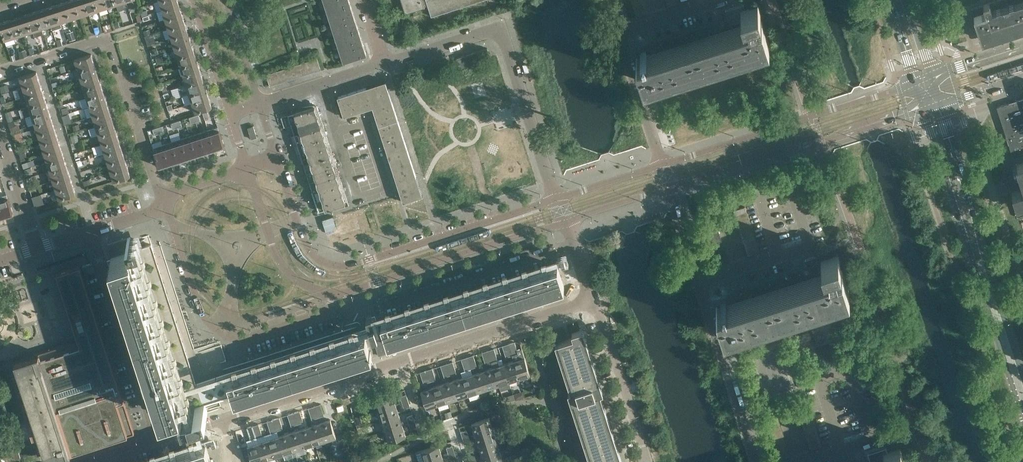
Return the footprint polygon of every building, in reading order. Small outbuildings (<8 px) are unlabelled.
[(74,0),(70,0),(65,2),(70,18),(79,15),(74,0)] [(84,0),(74,0),(79,15),(88,12),(84,0)] [(95,0),(84,0),(88,12),(98,9),(95,0)] [(105,0),(95,0),(98,9),(107,7),(105,0)] [(178,0),(160,0),(162,9),(179,4),(178,0)] [(349,0),(323,0),(327,11),(350,4),(349,0)] [(428,4),(431,16),(480,0),(402,0),(406,12),(425,6),(424,6),(428,4)] [(969,9),(970,13),(973,12),(982,39),(1022,26),(1022,0),(997,0),(969,9)] [(70,18),(65,2),(55,5),(61,21),(70,18)] [(647,7),(645,2),(633,6),(635,11),(647,7)] [(182,13),(179,4),(162,9),(165,19),(182,13)] [(359,29),(350,4),(327,11),(335,37),(359,29)] [(644,80),(767,41),(768,40),(762,21),(760,21),(756,22),(754,15),(758,13),(760,13),(758,5),(747,8),(745,8),(744,4),(725,10),(730,24),(745,19),(744,18),(748,17),(748,25),(637,61),(638,63),(643,81),(644,80)] [(61,21),(55,5),(46,8),(51,24),(61,21)] [(648,12),(647,7),(635,11),(636,16),(648,12)] [(51,24),(46,8),(37,11),(42,27),(51,24)] [(42,27),(37,11),(27,14),(33,30),(42,27)] [(185,22),(182,13),(165,19),(168,28),(185,22)] [(33,30),(27,14),(18,17),(23,33),(33,30)] [(23,33),(18,17),(9,20),(14,36),(23,33)] [(9,20),(0,22),(0,25),(5,39),(14,36),(9,20)] [(188,32),(185,22),(168,28),(171,37),(188,32)] [(367,54),(359,29),(335,37),(343,62),(367,54)] [(191,41),(188,32),(171,37),(174,46),(191,41)] [(194,50),(191,41),(174,46),(177,56),(194,50)] [(491,58),(487,48),(478,51),(481,61),(491,58)] [(197,60),(194,50),(177,56),(180,65),(197,60)] [(473,63),(470,53),(457,58),(460,67),(473,63)] [(95,63),(91,54),(75,59),(78,69),(95,63)] [(321,69),(317,58),(312,59),(316,71),(321,69)] [(316,71),(312,59),(307,61),(311,72),(316,71)] [(200,69),(197,60),(180,65),(183,74),(200,69)] [(311,72),(307,61),(302,63),(306,74),(311,72)] [(98,72),(95,63),(78,69),(81,78),(98,72)] [(306,74),(302,63),(297,64),(300,76),(306,74)] [(300,76),(297,64),(292,66),(295,77),(300,76)] [(295,77),(292,66),(287,67),(290,79),(295,77)] [(290,79),(287,67),(282,69),(285,81),(290,79)] [(203,78),(200,69),(183,74),(186,84),(203,78)] [(285,81),(282,69),(276,71),(280,82),(285,81)] [(40,81),(37,71),(20,77),(23,86),(40,81)] [(280,82),(276,71),(271,72),(275,84),(280,82)] [(100,82),(98,72),(81,78),(84,87),(100,82)] [(275,84),(271,72),(266,74),(270,85),(275,84)] [(206,87),(203,78),(186,84),(189,93),(206,87)] [(392,100),(386,80),(357,90),(363,110),(373,106),(392,100)] [(43,90),(40,81),(23,86),(26,95),(43,90)] [(103,91),(100,82),(84,87),(87,96),(103,91)] [(209,97),(206,87),(189,93),(192,102),(209,97)] [(46,99),(43,90),(26,95),(29,105),(46,99)] [(363,110),(357,90),(347,93),(353,113),(363,110)] [(106,100),(103,91),(87,96),(90,106),(106,100)] [(353,113),(347,93),(337,96),(344,116),(353,113)] [(212,106),(209,97),(192,102),(195,112),(212,106)] [(997,107),(997,108),(1005,131),(1013,157),(1022,154),(1022,98),(997,107)] [(49,109),(46,99),(29,105),(32,114),(49,109)] [(109,110),(106,100),(90,106),(93,115),(109,110)] [(403,133),(392,100),(373,106),(383,140),(403,133)] [(348,201),(321,116),(317,105),(288,114),(288,115),(282,117),(285,126),(291,124),(319,211),(348,201)] [(52,118),(49,109),(32,114),(35,123),(52,118)] [(112,119),(109,110),(93,115),(96,124),(112,119)] [(55,127),(52,118),(35,123),(38,133),(55,127)] [(115,128),(112,119),(96,124),(99,134),(115,128)] [(257,137),(253,125),(248,127),(251,139),(257,137)] [(224,145),(219,129),(219,130),(218,126),(208,129),(214,149),(215,150),(219,148),(219,147),(224,145)] [(57,137),(55,127),(38,133),(41,142),(57,137)] [(118,138),(115,128),(99,134),(102,143),(118,138)] [(214,149),(208,129),(199,132),(205,152),(206,153),(210,151),(210,150),(214,149)] [(205,152),(199,132),(190,135),(196,154),(197,156),(201,154),(201,153),(205,152)] [(406,145),(403,133),(383,140),(387,151),(406,145)] [(196,154),(190,135),(181,138),(187,157),(187,158),(192,157),(191,156),(196,154)] [(60,146),(57,137),(41,142),(44,151),(60,146)] [(121,147),(118,138),(102,143),(105,152),(121,147)] [(187,157),(181,138),(172,141),(178,160),(178,161),(183,160),(182,159),(187,157)] [(178,160),(172,141),(163,144),(169,163),(169,164),(173,163),(173,162),(178,160)] [(169,163),(163,144),(153,147),(154,150),(159,166),(160,166),(160,167),(164,166),(164,165),(169,163)] [(410,155),(406,145),(387,151),(390,162),(410,155)] [(63,155),(60,146),(44,151),(47,161),(63,155)] [(124,156),(121,147),(105,152),(108,161),(124,156)] [(66,164),(63,155),(47,161),(50,170),(66,164)] [(413,166),(410,155),(390,162),(394,173),(413,166)] [(127,166),(124,156),(108,161),(111,171),(127,166)] [(69,174),(66,164),(50,170),(53,179),(69,174)] [(131,175),(127,166),(111,171),(114,181),(131,175)] [(416,176),(413,166),(394,173),(397,182),(409,178),(416,176)] [(73,183),(69,174),(53,179),(56,189),(73,183)] [(397,182),(400,192),(419,185),(418,180),(410,183),(409,178),(397,182)] [(76,193),(73,183),(56,189),(59,198),(76,193)] [(423,195),(419,185),(400,192),(403,202),(423,195)] [(1011,192),(1020,218),(1021,217),(1022,217),(1022,188),(1011,192)] [(37,205),(45,202),(42,192),(34,195),(37,205)] [(8,197),(7,194),(0,196),(0,207),(3,216),(3,217),(8,216),(7,215),(13,213),(8,197)] [(746,211),(745,206),(734,210),(735,215),(746,211)] [(748,217),(747,212),(735,215),(737,221),(748,217)] [(336,216),(325,220),(328,232),(340,228),(336,216)] [(750,223),(748,217),(737,221),(738,227),(750,223)] [(718,227),(716,222),(704,225),(706,231),(718,227)] [(752,229),(750,223),(738,227),(740,233),(752,229)] [(719,232),(718,227),(706,231),(707,235),(719,232)] [(754,234),(752,229),(740,233),(742,238),(754,234)] [(721,237),(719,232),(707,235),(709,240),(721,237)] [(756,240),(754,234),(742,238),(744,244),(756,240)] [(136,242),(135,238),(131,240),(130,237),(128,238),(131,247),(133,246),(132,243),(136,242)] [(722,242),(721,237),(709,240),(710,245),(722,242)] [(758,246),(756,240),(744,244),(746,250),(758,246)] [(724,247),(722,242),(710,245),(712,250),(724,247)] [(186,352),(151,244),(146,246),(145,245),(111,256),(161,413),(180,407),(184,419),(192,417),(196,415),(208,412),(205,403),(216,399),(213,391),(202,394),(199,385),(195,387),(194,385),(193,381),(189,368),(184,352),(186,352)] [(760,252),(758,246),(746,250),(748,256),(760,252)] [(726,252),(724,247),(712,250),(714,255),(726,252)] [(727,257),(726,252),(714,255),(715,260),(727,257)] [(564,287),(557,266),(550,268),(548,262),(561,258),(562,261),(566,260),(563,253),(372,315),(372,316),(376,329),(379,328),(376,317),(387,314),(389,320),(381,322),(383,327),(387,342),(388,343),(564,287)] [(723,330),(848,289),(842,270),(836,272),(834,264),(840,262),(838,254),(825,258),(824,253),(805,259),(810,273),(825,269),(824,267),(828,266),(828,274),(717,310),(718,313),(723,330)] [(729,262),(727,257),(715,260),(717,266),(729,262)] [(95,270),(92,262),(83,265),(85,273),(95,270)] [(134,433),(106,347),(80,266),(56,273),(78,340),(15,360),(48,461),(134,433)] [(387,342),(383,327),(379,328),(376,329),(372,316),(366,317),(368,324),(370,328),(372,336),(378,355),(387,352),(384,343),(387,342)] [(358,339),(356,333),(366,329),(370,328),(368,324),(365,325),(214,374),(193,381),(194,385),(215,378),(234,372),(235,378),(228,380),(231,390),(235,401),(370,358),(372,357),(370,351),(365,336),(358,339)] [(600,393),(603,392),(583,329),(572,333),(573,338),(555,343),(571,391),(568,392),(590,461),(622,461),(600,393)] [(518,353),(515,341),(508,343),(512,355),(518,353)] [(512,355),(508,343),(502,345),(506,357),(512,355)] [(498,359),(494,348),(488,350),(492,361),(498,359)] [(492,361),(488,350),(482,352),(486,363),(492,361)] [(477,366),(473,355),(467,357),(471,368),(477,366)] [(471,368),(467,357),(461,358),(465,370),(471,368)] [(530,374),(525,357),(514,360),(520,378),(530,374)] [(520,378),(514,360),(504,364),(509,381),(520,378)] [(457,373),(453,361),(447,363),(450,375),(457,373)] [(450,375),(447,363),(441,365),(444,376),(450,375)] [(509,381),(504,364),(493,367),(499,384),(509,381)] [(499,384),(493,367),(483,370),(489,388),(499,384)] [(436,379),(432,368),(426,370),(430,381),(436,379)] [(430,381),(426,370),(420,372),(424,383),(430,381)] [(489,388),(483,370),(473,374),(478,391),(489,388)] [(478,391),(473,374),(463,377),(468,394),(478,391)] [(468,394),(463,377),(452,380),(458,398),(468,394)] [(458,398),(452,380),(442,384),(448,401),(458,398)] [(448,401),(442,384),(432,387),(437,404),(448,401)] [(437,404),(432,387),(421,390),(427,408),(437,404)] [(396,404),(392,393),(375,399),(378,409),(396,404)] [(324,415),(320,404),(314,406),(318,417),(324,415)] [(399,414),(396,404),(378,409),(382,420),(399,414)] [(318,417),(314,406),(308,407),(312,419),(318,417)] [(811,411),(809,406),(797,410),(799,415),(811,411)] [(303,422),(300,410),(294,412),(297,424),(303,422)] [(813,417),(811,411),(799,415),(801,421),(813,417)] [(183,423),(179,412),(163,417),(166,428),(183,423)] [(297,424),(294,412),(288,414),(291,426),(297,424)] [(402,424),(399,414),(382,420),(385,430),(402,424)] [(206,444),(198,447),(196,441),(203,439),(200,427),(196,415),(192,417),(196,429),(199,436),(118,461),(131,461),(133,461),(139,461),(138,460),(152,455),(153,458),(154,461),(151,461),(211,461),(206,444)] [(780,421),(778,416),(766,420),(768,425),(780,421)] [(283,428),(279,417),(273,419),(277,430),(283,428)] [(493,428),(489,417),(472,423),(475,433),(493,428)] [(815,423),(813,417),(801,421),(803,427),(815,423)] [(277,430),(273,419),(267,421),(271,432),(277,430)] [(336,437),(331,419),(320,423),(325,440),(336,437)] [(781,426),(780,421),(768,425),(769,430),(781,426)] [(262,435),(259,423),(253,425),(256,437),(262,435)] [(325,440),(320,423),(310,426),(315,443),(325,440)] [(816,429),(815,423),(803,427),(805,432),(816,429)] [(406,435),(402,424),(385,430),(388,441),(406,435)] [(256,437),(253,425),(247,427),(250,439),(256,437)] [(315,443),(310,426),(299,429),(305,447),(315,443)] [(783,431),(781,426),(769,430),(771,435),(783,431)] [(496,438),(493,428),(475,433),(478,444),(496,438)] [(305,447),(299,429),(289,433),(295,450),(305,447)] [(818,434),(816,429),(805,432),(806,438),(818,434)] [(784,436),(783,431),(771,435),(773,440),(784,436)] [(295,450),(289,433),(279,436),(284,453),(295,450)] [(820,440),(818,434),(806,438),(808,444),(820,440)] [(284,453),(279,436),(268,439),(274,457),(284,453)] [(786,441),(784,436),(773,440),(774,445),(786,441)] [(499,448),(496,438),(478,444),(482,454),(499,448)] [(274,457),(268,439),(258,442),(264,460),(274,457)] [(822,446),(820,440),(808,444),(810,450),(822,446)] [(788,446),(786,441),(774,445),(776,450),(788,446)] [(258,442),(247,446),(253,461),(257,461),(264,460),(258,442)] [(442,455),(439,444),(421,450),(425,461),(442,455)] [(789,451),(788,446),(776,450),(777,455),(789,451)] [(896,458),(903,456),(900,448),(888,452),(886,447),(868,453),(871,461),(887,461),(890,460),(890,461),(898,461),(896,458)] [(499,448),(482,454),(484,461),(492,461),(502,459),(499,448)] [(791,456),(789,451),(777,455),(779,460),(791,456)]
